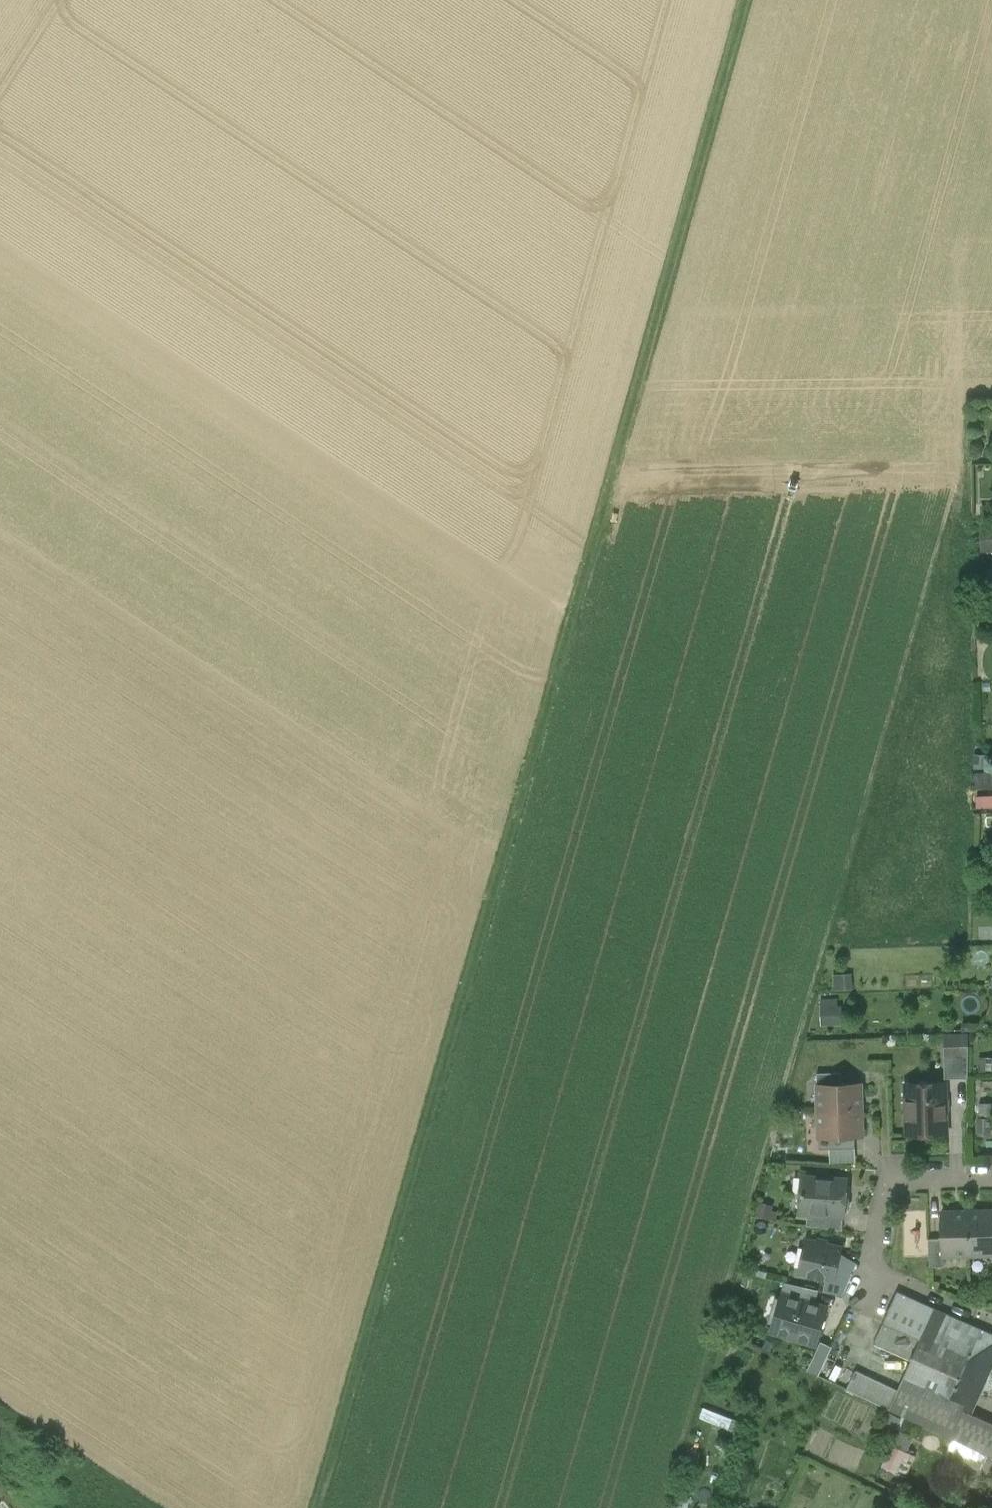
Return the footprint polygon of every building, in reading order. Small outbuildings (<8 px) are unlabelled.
[(834,973),(835,988),(853,987),(852,972),(834,973)] [(969,1032),(944,1031),(944,1076),(968,1076),(969,1032)] [(818,1086),(841,1085),(841,1073),(817,1073),(818,1086)] [(907,1084),(908,1135),(947,1134),(946,1083),(929,1083),(926,1081),(921,1081),(918,1084),(907,1084)] [(841,1085),(818,1086),(818,1112),(862,1111),(862,1085),(841,1085)] [(978,1133),(991,1134),(991,1101),(979,1101),(978,1133)] [(862,1111),(818,1112),(819,1138),(855,1137),(863,1137),(862,1111)] [(856,1149),(855,1137),(819,1138),(819,1150),(832,1149),(856,1149)] [(856,1149),(832,1149),(832,1163),(856,1163),(856,1149)] [(846,1179),(803,1177),(802,1194),(798,1198),(797,1206),(801,1210),(801,1213),(844,1216),(845,1213),(849,1209),(849,1201),(845,1197),(846,1179)] [(969,1256),(968,1211),(942,1212),(943,1256),(969,1256)] [(968,1211),(969,1256),(991,1255),(991,1211),(968,1211)] [(835,1282),(843,1247),(806,1239),(798,1274),(835,1282)] [(897,1292),(874,1344),(911,1361),(897,1391),(855,1371),(846,1390),(991,1456),(991,1424),(964,1411),(971,1395),(976,1397),(991,1362),(991,1335),(897,1292)] [(827,1308),(783,1295),(772,1332),(816,1345),(827,1308)] [(819,1373),(832,1345),(820,1340),(807,1368),(819,1373)] [(892,1445),(884,1467),(907,1475),(915,1452),(892,1445)]
